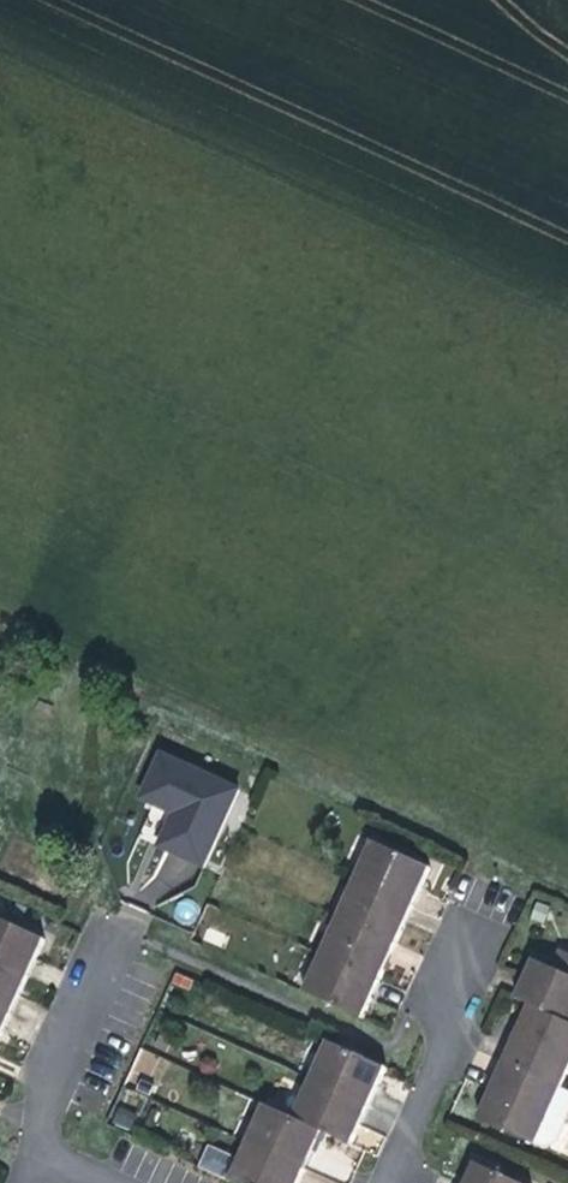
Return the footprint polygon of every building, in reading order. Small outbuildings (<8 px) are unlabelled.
[(243,791),(163,755),(141,800),(173,815),(165,835),(160,849),(204,872),(243,791)] [(422,889),(432,868),(374,841),(356,880),(414,907),(422,889)] [(406,925),(414,907),(356,880),(339,918),(397,944),(406,925)] [(46,939),(0,918),(0,964),(28,977),(37,959),(46,939)] [(389,962),(397,944),(339,918),(322,955),(380,981),(389,962)] [(561,951),(552,969),(534,961),(526,980),(517,999),(531,1006),(567,1023),(567,954),(561,951)] [(372,998),(380,981),(322,955),(305,992),(363,1018),(372,998)] [(28,977),(0,964),(0,1009),(12,1015),(20,997),(28,977)] [(567,1079),(567,1023),(531,1006),(520,1031),(506,1062),(564,1089),(567,1079)] [(12,1015),(0,1009),(0,1041),(3,1035),(12,1015)] [(378,1087),(386,1069),(328,1042),(311,1080),(369,1107),(378,1087)] [(564,1089),(506,1062),(494,1089),(480,1119),(544,1148),(547,1147),(552,1147),(555,1145),(559,1142),(567,1125),(567,1116),(554,1110),(564,1089)] [(360,1126),(369,1107),(311,1080),(294,1118),(322,1131),(352,1145),(360,1126)] [(564,1089),(554,1110),(567,1116),(567,1091),(564,1089)] [(314,1148),(322,1131),(294,1118),(265,1105),(248,1142),(305,1169),(314,1148)] [(130,1130),(135,1112),(117,1106),(111,1124),(130,1130)] [(305,1170),(305,1169),(248,1142),(230,1181),(234,1182),(299,1182),(305,1170)] [(477,1163),(468,1182),(522,1182),(477,1163)]
